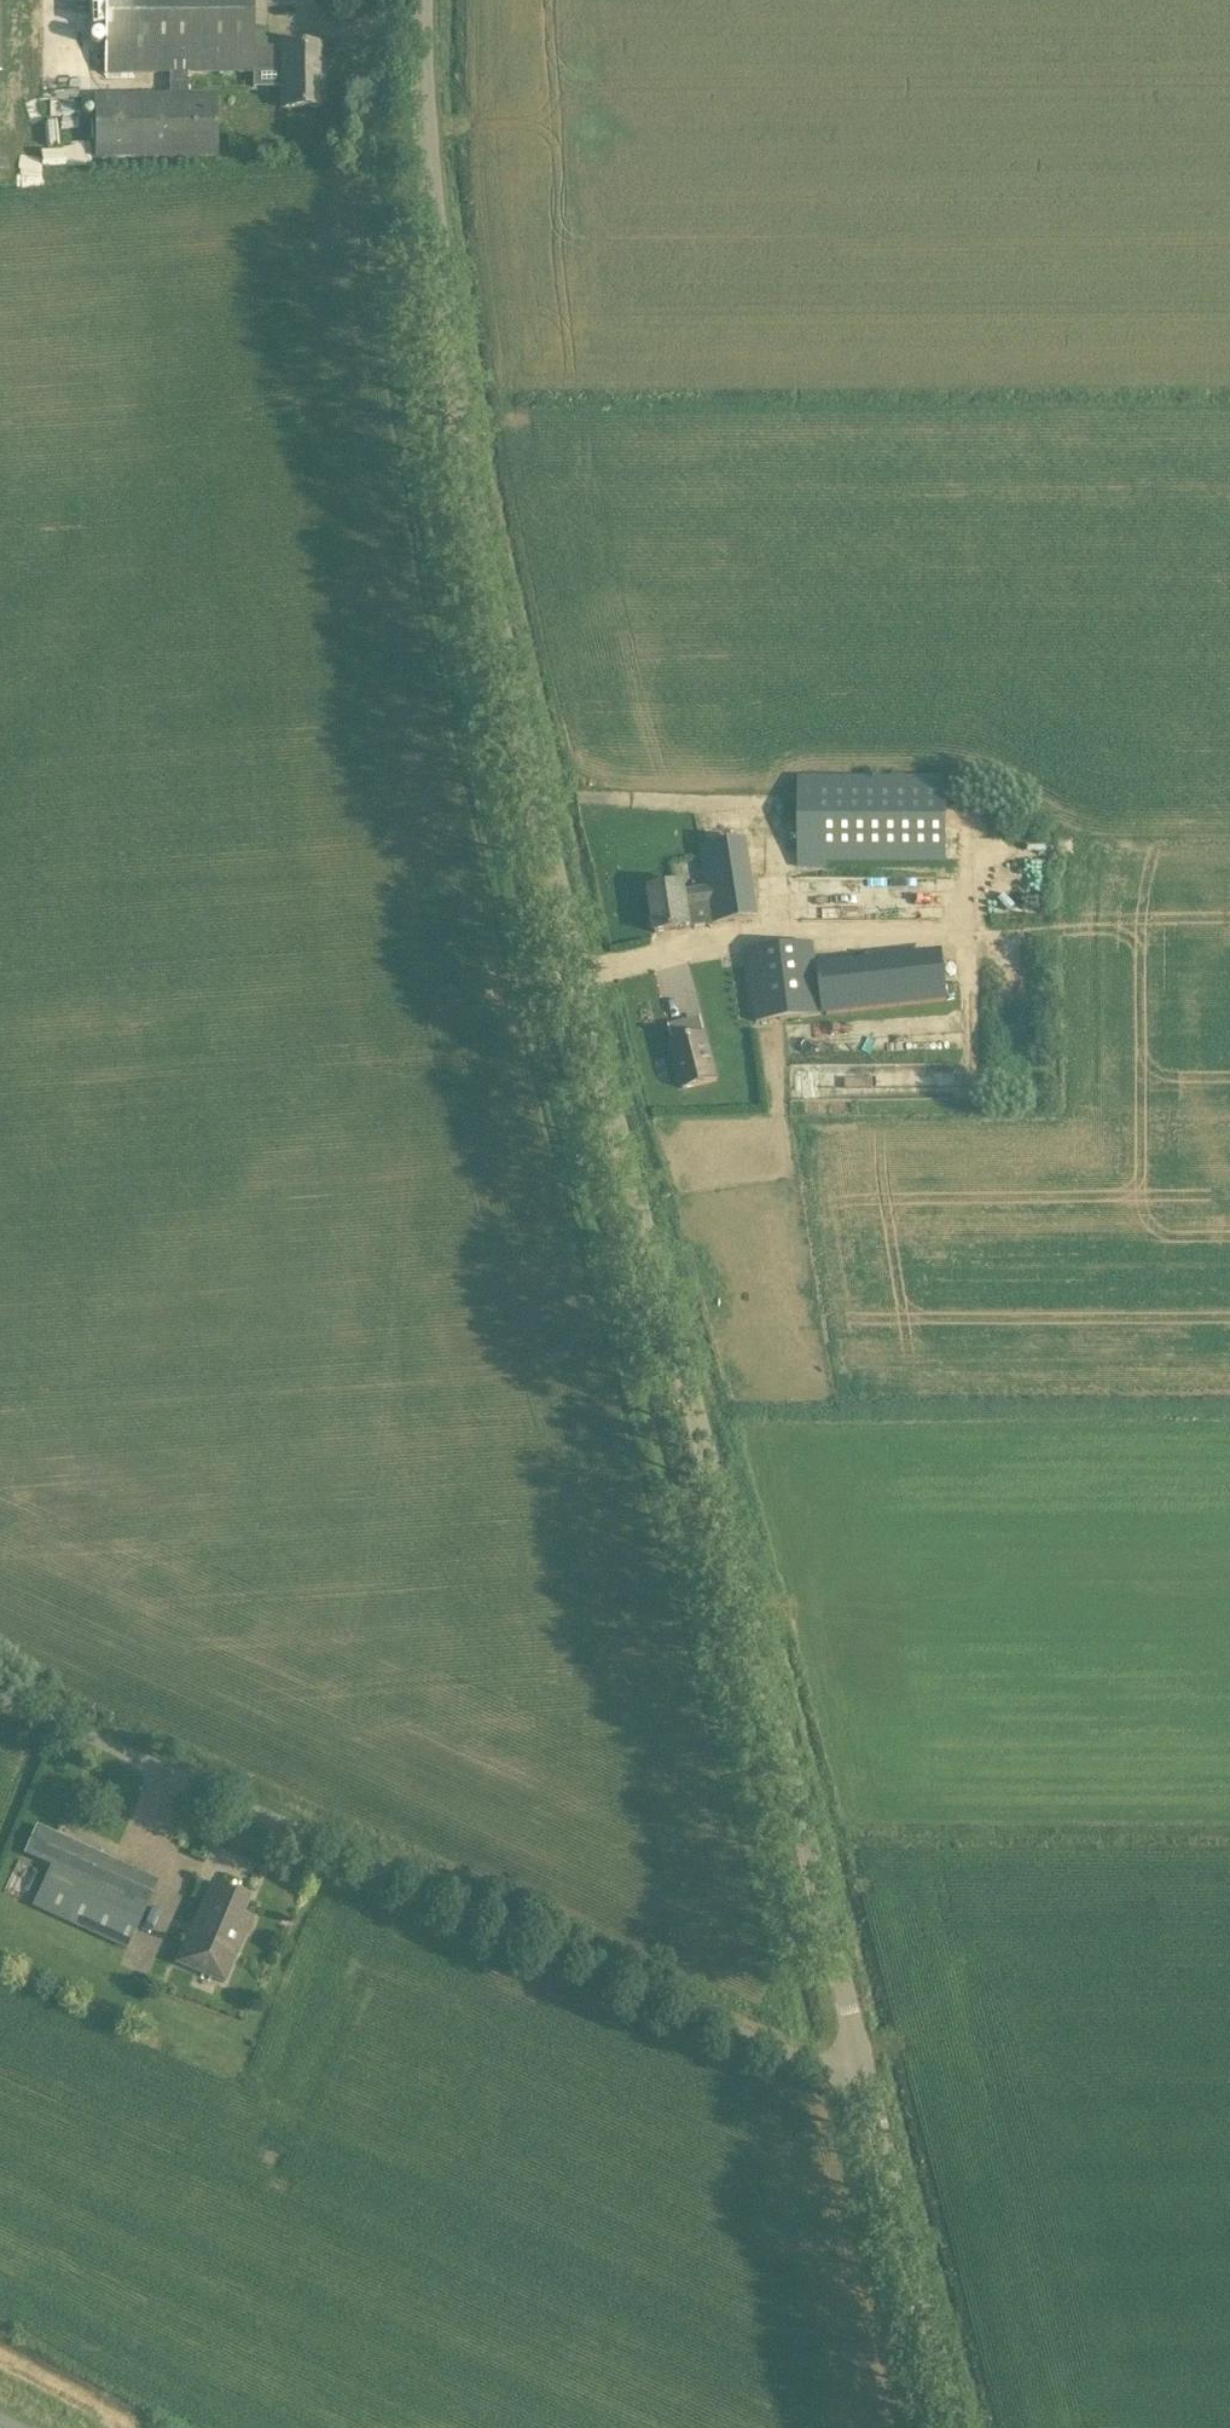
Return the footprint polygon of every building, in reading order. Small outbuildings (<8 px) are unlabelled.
[(105,73),(169,72),(169,97),(94,98),(95,156),(216,154),(216,96),(187,96),(186,72),(281,71),(282,108),(324,107),(323,77),(319,77),(319,45),(253,47),(252,0),(104,0),(105,73)] [(797,868),(824,869),(824,862),(945,863),(946,777),(798,776),(797,868)] [(648,889),(655,932),(712,924),(755,917),(743,840),(699,847),(706,887),(685,890),(684,884),(648,889)] [(755,1021),(821,1014),(813,943),(746,951),(755,1021)] [(820,969),(825,1014),(947,1001),(942,956),(820,969)] [(682,1089),(717,1080),(705,1033),(670,1042),(682,1089)] [(120,1963),(158,1880),(36,1825),(23,1853),(49,1864),(31,1904),(98,1935),(92,1950),(120,1963)] [(224,1982),(244,1934),(235,1930),(249,1898),(211,1881),(177,1962),(224,1982)]
